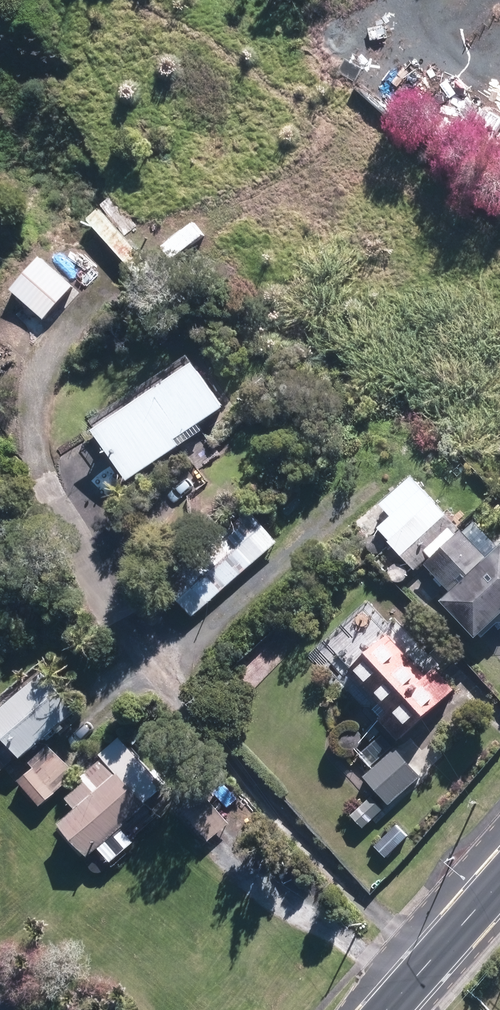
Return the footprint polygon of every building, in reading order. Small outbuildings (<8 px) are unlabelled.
[(102,200),(78,173),(65,184),(117,245),(138,228),(109,194),(102,200)] [(81,283),(44,253),(15,288),(52,318),(81,283)] [(47,324),(28,305),(15,318),(34,337),(47,324)] [(205,350),(98,418),(136,478),(212,429),(208,422),(238,402),(205,350)] [(499,621),(499,534),(477,508),(464,521),(423,475),(390,505),(399,514),(385,527),(420,566),(428,559),(459,593),(451,600),(483,636),(499,621)] [(199,614),(282,538),(262,516),(179,593),(199,614)] [(402,735),(458,688),(439,665),(432,672),(399,632),(358,666),(394,710),(386,717),(402,735)] [(45,661),(0,702),(0,720),(30,754),(85,705),(45,661)] [(97,854),(102,850),(114,865),(131,852),(119,836),(174,794),(128,733),(107,750),(112,757),(90,774),(95,779),(74,795),(83,807),(69,818),(97,854)] [(80,770),(52,740),(33,759),(38,764),(22,779),(45,804),(80,770)] [(0,746),(0,776),(15,762),(0,746)] [(424,774),(398,746),(367,775),(379,788),(355,811),(368,825),(424,774)] [(412,837),(399,822),(376,844),(388,858),(412,837)]
